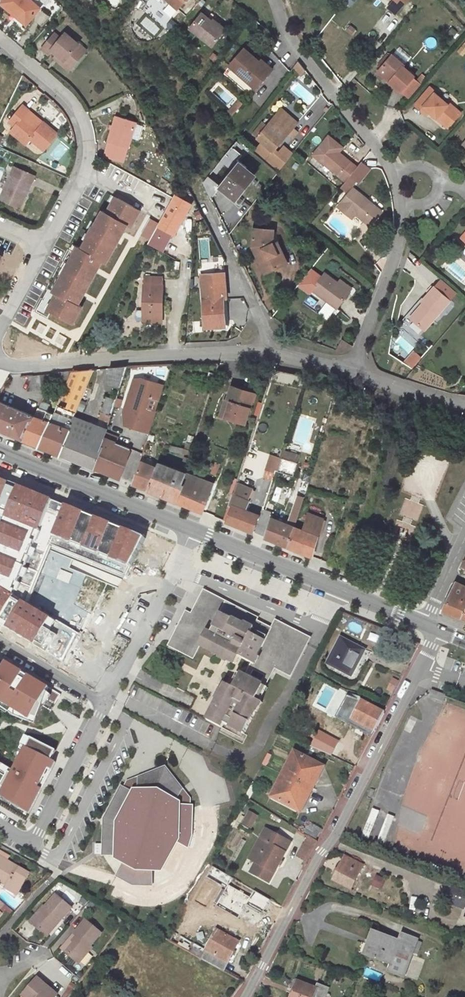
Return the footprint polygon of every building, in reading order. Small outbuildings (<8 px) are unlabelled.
[(30,0),(3,0),(0,3),(15,16),(17,14),(28,23),(40,8),(30,0)] [(177,10),(186,0),(166,0),(177,10)] [(208,18),(202,13),(189,28),(212,46),(224,31),(208,18)] [(28,23),(17,14),(15,16),(26,25),(28,23)] [(224,31),(226,29),(210,15),(208,18),(224,31)] [(458,32),(450,26),(446,32),(453,38),(458,32)] [(42,49),(48,54),(52,50),(57,55),(72,67),(86,50),(66,33),(61,38),(55,33),(42,49)] [(457,51),(463,57),(464,54),(464,42),(457,51)] [(252,55),(245,48),(230,66),(229,66),(256,89),(269,73),(259,64),(260,62),(252,55)] [(273,69),(254,53),(252,55),(260,62),(259,64),(269,73),(273,69)] [(378,66),(381,68),(390,57),(387,54),(378,66)] [(390,80),(389,82),(401,92),(414,77),(415,76),(403,66),(404,65),(392,54),(390,57),(381,68),(379,70),(390,80)] [(55,58),(69,70),(72,67),(57,55),(55,58)] [(390,80),(378,70),(378,72),(389,82),(390,80)] [(409,98),(421,84),(414,77),(401,92),(409,98)] [(421,111),(423,108),(429,112),(436,119),(438,117),(450,126),(462,114),(450,103),(449,105),(435,93),(437,92),(431,87),(414,106),(421,111)] [(24,115),(29,110),(23,105),(9,122),(15,126),(10,132),(26,145),(30,139),(44,150),(58,134),(44,122),(39,128),(24,115)] [(39,128),(44,122),(29,110),(24,115),(39,128)] [(283,110),(276,117),(282,123),(289,115),(283,110)] [(258,138),(273,151),(298,123),(289,115),(282,123),(276,117),(268,127),(263,123),(256,131),(261,134),(258,138)] [(136,122),(116,116),(108,142),(109,142),(127,148),(128,148),(136,122)] [(438,117),(436,119),(448,129),(450,126),(438,117)] [(339,152),(343,147),(328,136),(313,155),(345,182),(357,167),(339,152)] [(123,161),(127,148),(109,142),(104,156),(123,161)] [(240,162),(220,186),(235,198),(252,176),(244,170),(246,167),(240,162)] [(34,176),(14,167),(0,199),(20,208),(34,176)] [(353,175),(359,179),(364,173),(358,168),(353,175)] [(338,207),(349,217),(353,212),(356,215),(370,226),(381,212),(353,189),(338,207)] [(175,195),(158,225),(174,235),(191,204),(175,195)] [(82,249),(77,247),(69,261),(71,264),(67,270),(64,276),(61,277),(53,291),(57,293),(52,302),(53,305),(50,311),(51,311),(73,323),(82,307),(78,305),(102,261),(106,263),(127,224),(131,227),(140,210),(117,198),(114,204),(111,204),(107,212),(103,210),(95,225),(96,228),(93,234),(90,239),(87,240),(82,249)] [(284,265),(273,243),(274,229),(253,228),(252,247),(265,274),(284,265)] [(284,265),(288,263),(278,240),(273,243),(284,265)] [(69,261),(77,247),(73,244),(61,267),(67,270),(71,264),(69,261)] [(5,267),(10,255),(0,250),(0,255),(3,257),(0,263),(0,265),(5,267)] [(205,328),(225,327),(223,299),(226,298),(223,262),(201,263),(204,307),(206,307),(207,310),(204,311),(205,328)] [(53,291),(61,277),(64,276),(67,270),(61,267),(49,289),(53,291)] [(338,283),(325,273),(312,290),(337,308),(349,291),(338,283)] [(162,321),(163,277),(144,277),(143,300),(146,300),(145,303),(143,303),(143,321),(162,321)] [(441,279),(435,286),(421,302),(425,305),(412,319),(424,330),(457,293),(441,279)] [(340,280),(338,283),(349,291),(351,288),(340,280)] [(53,305),(52,302),(57,293),(53,291),(49,289),(37,310),(48,317),(51,311),(50,311),(53,305)] [(406,315),(412,319),(425,305),(421,302),(419,300),(406,315)] [(353,347),(353,346),(342,339),(336,350),(341,352),(353,347)] [(120,387),(126,366),(109,368),(108,384),(120,387)] [(74,417),(93,369),(72,371),(64,389),(53,414),(39,446),(60,454),(69,434),(74,424),(73,424),(73,423),(72,422),(74,417)] [(64,389),(72,371),(56,373),(50,384),(64,389)] [(31,380),(28,391),(48,389),(50,384),(56,373),(53,373),(53,374),(33,376),(33,375),(31,380)] [(124,426),(149,434),(165,386),(140,378),(134,379),(123,413),(124,426)] [(250,401),(253,393),(231,386),(226,401),(230,402),(225,417),(245,424),(252,402),(250,401)] [(114,399),(106,397),(101,412),(109,414),(114,399)] [(220,416),(225,417),(230,402),(226,401),(225,400),(220,416)] [(0,402),(0,430),(22,439),(34,417),(0,402)] [(34,417),(44,420),(47,411),(38,408),(34,417)] [(53,414),(47,411),(44,420),(34,417),(22,439),(39,446),(53,414)] [(111,416),(101,412),(100,417),(110,420),(111,416)] [(96,425),(74,417),(72,422),(73,423),(73,424),(74,424),(69,434),(89,442),(96,425)] [(107,430),(96,425),(89,442),(69,434),(60,454),(94,468),(103,446),(101,445),(104,438),(107,430)] [(191,450),(194,439),(188,437),(184,448),(191,450)] [(131,449),(104,438),(101,445),(103,446),(94,468),(120,478),(128,458),(127,458),(131,449)] [(156,468),(158,464),(142,457),(141,462),(156,468)] [(294,475),(298,462),(282,458),(278,471),(294,475)] [(147,490),(156,468),(141,462),(141,461),(132,484),(147,490)] [(186,473),(159,462),(158,464),(156,468),(147,490),(177,502),(184,484),(182,483),(186,473)] [(184,484),(210,494),(214,483),(186,473),(182,483),(184,484)] [(4,515),(0,525),(0,624),(64,662),(79,634),(26,603),(49,545),(125,573),(143,535),(0,477),(0,513),(4,515)] [(248,500),(252,490),(237,483),(233,494),(248,500)] [(177,502),(203,512),(210,494),(184,484),(177,502)] [(226,521),(253,532),(259,516),(258,515),(245,510),(249,501),(248,500),(233,494),(230,505),(232,506),(228,516),(226,521)] [(293,506),(300,508),(303,498),(303,497),(297,495),(293,506)] [(294,527),(300,508),(293,506),(287,524),(270,518),(265,537),(288,547),(294,527)] [(308,513),(320,518),(322,513),(310,508),(308,513)] [(215,511),(213,516),(226,521),(228,516),(215,511)] [(312,556),(318,536),(323,519),(320,518),(308,513),(302,530),(294,527),(288,547),(312,556)] [(464,611),(464,587),(456,582),(443,609),(462,617),(464,611)] [(308,637),(276,620),(272,628),(256,620),(257,618),(203,590),(191,614),(186,611),(169,644),(175,647),(188,622),(193,625),(206,599),(249,621),(251,624),(270,634),(275,633),(278,629),(305,643),(308,637)] [(249,621),(206,599),(193,625),(188,622),(175,647),(194,657),(199,646),(235,665),(239,657),(253,664),(270,673),(273,665),(290,674),(305,643),(278,629),(275,633),(270,634),(251,624),(249,621)] [(341,638),(328,664),(350,675),(364,650),(341,638)] [(420,644),(412,641),(406,652),(409,653),(405,660),(410,663),(420,644)] [(0,659),(0,701),(31,719),(50,689),(0,659)] [(253,664),(246,677),(263,685),(270,673),(253,664)] [(225,684),(207,720),(221,727),(223,723),(244,733),(260,701),(256,699),(263,685),(246,677),(240,674),(233,688),(225,684)] [(395,692),(399,684),(391,680),(387,688),(395,692)] [(443,702),(445,697),(446,695),(431,690),(430,695),(429,697),(443,702)] [(339,711),(352,718),(361,701),(347,696),(339,711)] [(365,726),(374,708),(361,701),(352,718),(352,719),(359,723),(357,728),(364,732),(367,727),(365,726)] [(464,876),(464,712),(443,704),(420,746),(402,796),(392,850),(464,876)] [(384,713),(374,708),(365,726),(367,727),(375,731),(384,713)] [(352,718),(339,711),(336,717),(357,728),(359,723),(352,719),(352,718)] [(375,731),(367,727),(364,732),(372,736),(375,731)] [(29,737),(0,789),(0,791),(29,807),(58,753),(29,737)] [(294,752),(271,796),(299,810),(321,766),(294,752)] [(267,753),(262,764),(265,766),(271,755),(267,753)] [(178,843),(184,845),(187,836),(191,836),(192,806),(189,806),(190,798),(165,766),(127,782),(124,788),(121,786),(107,813),(111,815),(108,825),(103,825),(102,855),(115,855),(115,858),(123,863),(116,876),(133,885),(152,885),(152,871),(161,871),(163,868),(178,843)] [(253,782),(245,796),(248,798),(256,784),(253,782)] [(368,839),(379,811),(372,808),(361,837),(368,839)] [(250,827),(256,816),(249,812),(243,823),(250,827)] [(312,824),(310,828),(320,833),(322,833),(323,831),(312,824)] [(304,832),(316,839),(320,833),(310,828),(307,826),(304,832)] [(290,842),(265,829),(249,859),(256,862),(250,872),(269,882),(290,842)] [(308,835),(297,857),(307,863),(318,841),(308,835)] [(6,860),(8,856),(0,851),(0,857),(6,860)] [(350,890),(363,865),(345,856),(333,881),(350,890)] [(7,885),(19,892),(29,874),(6,860),(0,857),(0,881),(7,885)] [(7,885),(5,888),(17,895),(19,892),(7,885)] [(447,901),(464,908),(464,905),(464,892),(451,887),(447,901)] [(71,908),(56,894),(45,907),(44,906),(30,921),(45,934),(58,919),(60,921),(71,908)] [(101,934),(85,920),(74,934),(76,935),(63,950),(78,963),(91,947),(90,946),(101,934)] [(216,929),(205,950),(194,944),(190,952),(223,971),(239,941),(216,929)] [(368,955),(377,933),(371,931),(363,953),(368,955)] [(388,971),(403,977),(412,953),(416,942),(417,940),(401,934),(399,941),(377,933),(368,955),(391,964),(388,971)] [(416,942),(412,953),(417,955),(421,944),(416,942)] [(57,995),(37,978),(23,995),(25,996),(55,996),(57,995)] [(291,996),(325,996),(328,988),(317,984),(316,988),(297,981),(291,996)]
